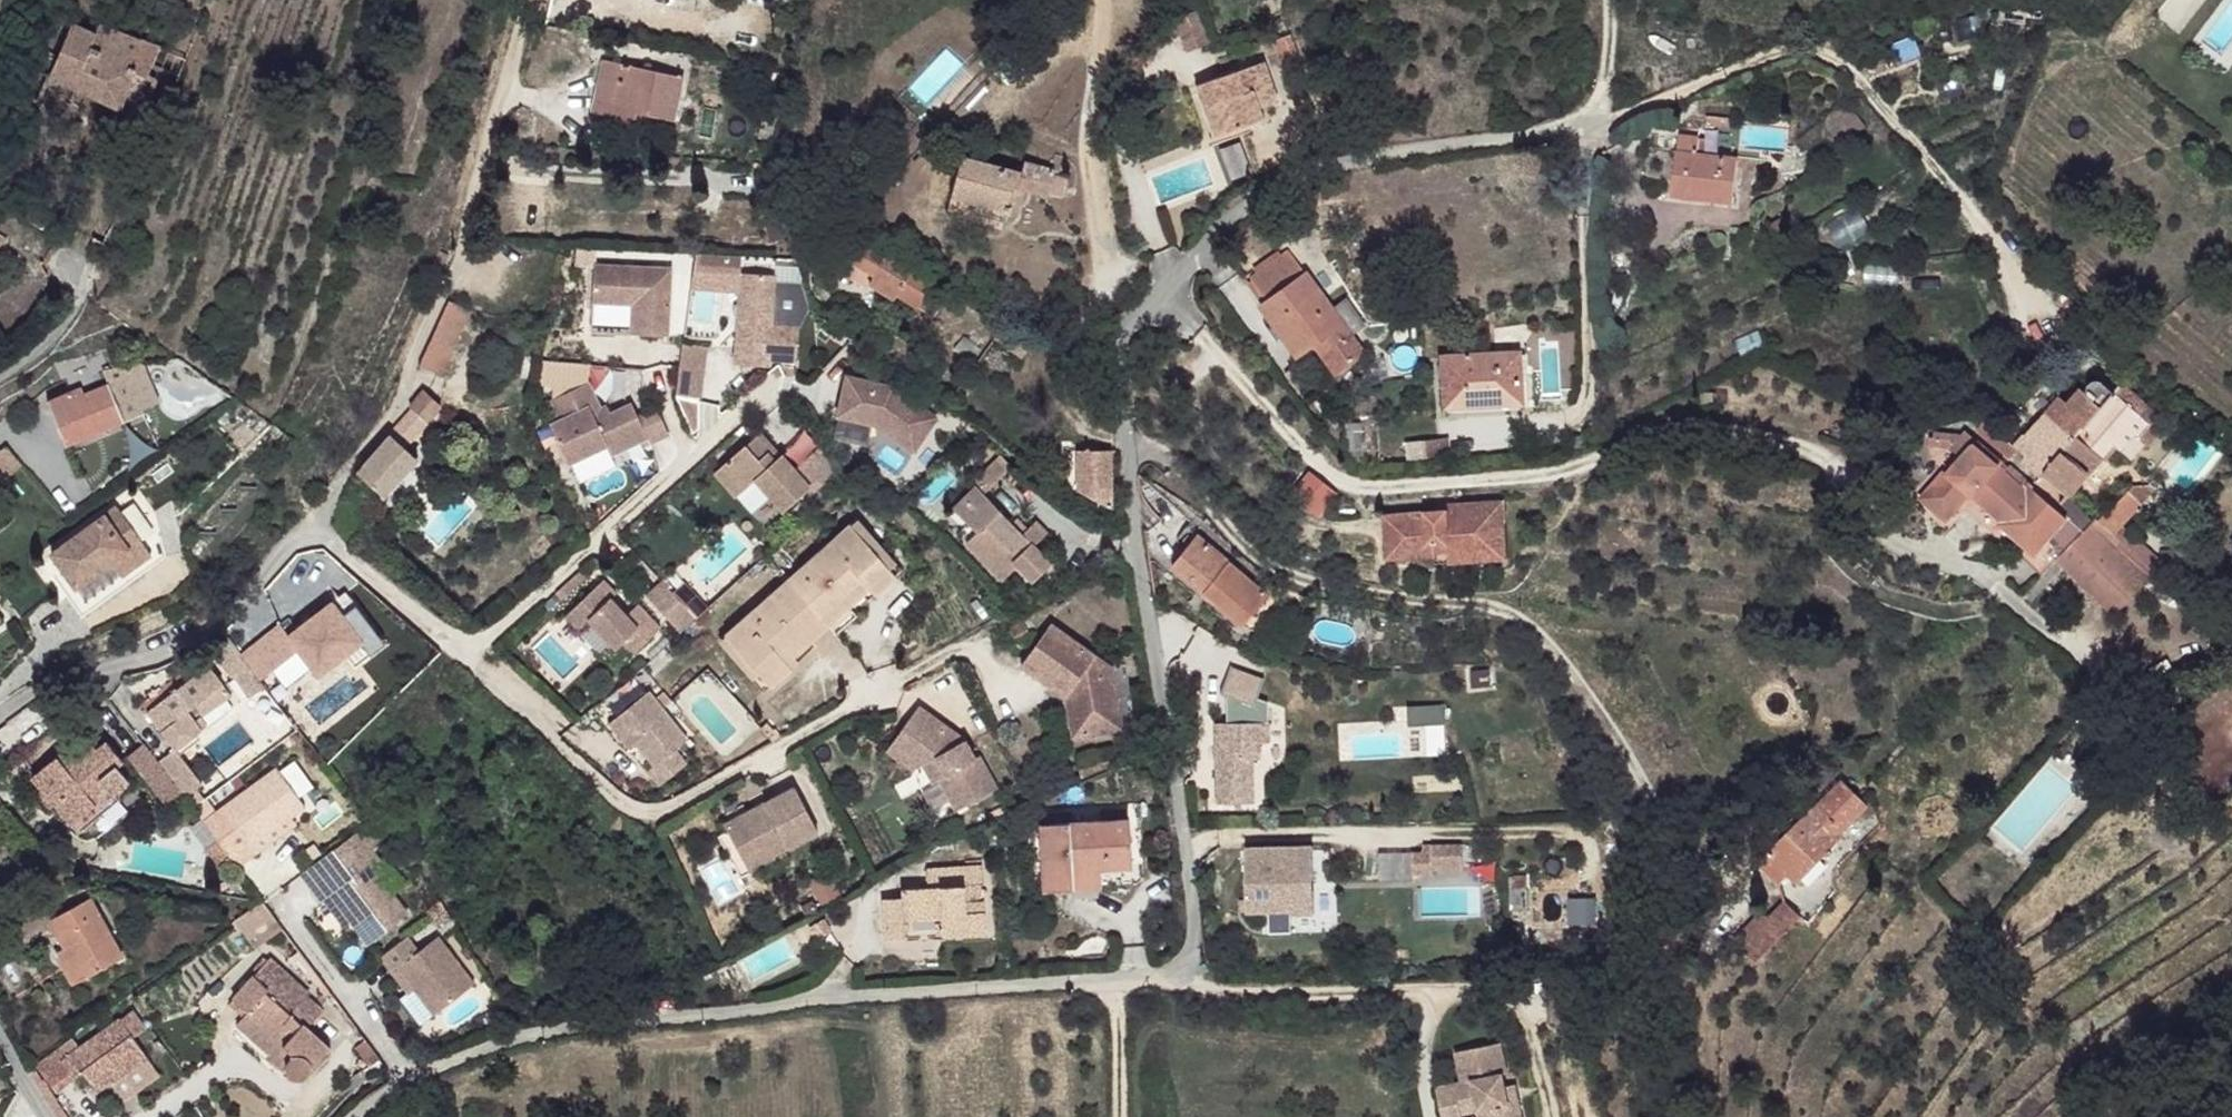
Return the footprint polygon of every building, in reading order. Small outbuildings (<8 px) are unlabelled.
[(1174,16),(1188,50),(1212,40),(1198,6),(1174,16)] [(56,27),(30,16),(24,34),(32,37),(51,43),(56,27)] [(100,25),(79,17),(71,24),(60,56),(50,54),(42,73),(29,68),(19,94),(43,103),(51,83),(73,91),(100,25)] [(13,26),(6,23),(4,29),(10,33),(12,29),(13,26)] [(173,52),(100,25),(73,91),(141,116),(155,80),(148,76),(154,61),(168,66),(173,52)] [(1293,37),(1283,40),(1294,64),(1304,62),(1293,37)] [(684,74),(605,58),(594,111),(615,116),(617,110),(637,114),(638,109),(675,116),(684,74)] [(1271,60),(1200,80),(1216,131),(1266,117),(1264,106),(1282,99),(1271,60)] [(1677,135),(1676,148),(1696,150),(1698,138),(1677,135)] [(1737,158),(1677,151),(1672,194),(1709,198),(1710,194),(1732,195),(1737,158)] [(1024,177),(966,158),(952,198),(1005,214),(1013,193),(1019,193),(1019,188),(1023,188),(1024,177)] [(1054,171),(1027,165),(1024,177),(1023,188),(1026,189),(1025,190),(1049,196),(1054,171)] [(1023,188),(1019,188),(1019,193),(1018,200),(1024,201),(1025,190),(1026,189),(1023,188)] [(1005,214),(952,198),(949,208),(971,216),(995,223),(1003,225),(1005,214)] [(48,213),(29,204),(24,218),(43,226),(48,213)] [(995,223),(971,216),(970,225),(992,232),(995,223)] [(942,291),(859,235),(851,245),(863,253),(859,260),(875,271),(870,280),(898,297),(901,292),(930,311),(942,291)] [(672,274),(595,269),(593,306),(591,336),(668,341),(672,274)] [(776,273),(741,271),(733,361),(768,365),(768,358),(796,360),(799,326),(771,324),(776,273)] [(1308,273),(1271,301),(1308,347),(1320,337),(1330,348),(1352,329),(1348,324),(1308,273)] [(982,303),(963,293),(961,298),(965,301),(964,304),(974,309),(975,306),(979,307),(982,303)] [(469,314),(450,304),(421,369),(442,377),(469,314)] [(1011,318),(992,309),(989,318),(1006,327),(1011,318)] [(1044,334),(1032,330),(1029,340),(1039,344),(1044,334)] [(1052,337),(1044,334),(1039,344),(1049,347),(1052,337)] [(701,394),(709,345),(683,341),(675,390),(701,394)] [(1519,351),(1446,355),(1449,402),(1522,397),(1519,351)] [(128,355),(111,360),(133,392),(145,384),(128,355)] [(91,366),(86,359),(67,372),(68,378),(61,384),(63,389),(67,395),(98,377),(91,366)] [(111,360),(91,366),(98,377),(67,395),(63,389),(39,404),(60,439),(80,427),(84,434),(137,401),(133,392),(111,360)] [(924,442),(937,399),(846,373),(834,416),(924,442)] [(2098,381),(2085,398),(2098,409),(2109,393),(2098,381)] [(2137,415),(2109,393),(2098,409),(2082,429),(2111,447),(2137,415)] [(426,394),(411,412),(413,413),(359,476),(385,499),(418,461),(406,450),(441,408),(426,394)] [(2079,394),(2066,411),(2082,429),(2098,409),(2085,398),(2079,394)] [(582,407),(549,429),(561,447),(551,453),(574,489),(609,468),(614,476),(648,455),(661,443),(649,424),(636,434),(628,422),(608,435),(595,444),(587,432),(595,427),(582,407)] [(2082,429),(2066,411),(2044,438),(2061,453),(2075,437),(2082,429)] [(2147,427),(2137,415),(2111,447),(2130,460),(2139,447),(2135,443),(2147,427)] [(598,432),(595,427),(587,432),(595,444),(608,435),(604,428),(598,432)] [(2111,447),(2082,429),(2075,437),(2100,459),(2109,449),(2111,447)] [(759,430),(712,471),(734,495),(753,478),(783,511),(810,486),(779,454),(771,461),(763,451),(771,443),(759,430)] [(2100,459),(2075,437),(2061,453),(2044,438),(2026,458),(2022,464),(2039,478),(2042,473),(2070,497),(2100,459)] [(771,443),(763,451),(771,461),(779,454),(771,443)] [(817,443),(793,468),(810,486),(814,491),(833,474),(817,443)] [(2130,460),(2111,447),(2109,449),(2127,464),(2130,460)] [(2005,475),(1973,450),(1951,478),(1971,496),(2001,521),(2024,491),(2005,475)] [(1108,452),(1077,454),(1080,493),(1112,508),(1108,452)] [(0,454),(0,488),(21,475),(0,454)] [(2033,489),(2009,468),(2005,475),(2024,491),(2001,521),(1998,526),(2032,554),(2062,516),(2031,492),(2033,489)] [(1951,478),(1944,474),(1922,503),(1947,524),(1971,496),(1951,478)] [(981,486),(956,509),(980,534),(989,526),(1003,512),(981,486)] [(1450,509),(1391,514),(1393,554),(1439,552),(1439,547),(1496,544),(1495,521),(1511,520),(1510,497),(1450,501),(1450,509)] [(2091,511),(2075,501),(2062,516),(2032,554),(2022,558),(2043,575),(2055,558),(2091,511)] [(153,561),(112,506),(50,553),(56,564),(62,560),(68,568),(62,571),(54,579),(82,614),(153,561)] [(2121,522),(2107,508),(2098,515),(2114,530),(2121,522)] [(2098,515),(2091,511),(2055,558),(2057,561),(2098,515)] [(1003,512),(989,526),(1013,553),(1026,539),(1003,512)] [(2098,515),(2057,561),(2071,575),(2103,542),(2114,530),(2098,515)] [(1496,544),(1439,547),(1439,552),(1440,559),(1503,555),(1512,545),(1511,520),(1495,521),(1496,544)] [(980,534),(973,542),(1002,575),(1018,560),(1013,553),(989,526),(980,534)] [(847,527),(784,582),(816,618),(858,580),(864,588),(885,569),(847,527)] [(2155,569),(2114,530),(2103,542),(2144,581),(2155,569)] [(1198,537),(1174,566),(1204,593),(1229,563),(1198,537)] [(1026,539),(1013,553),(1018,560),(1034,548),(1026,539)] [(1512,554),(1512,545),(1503,555),(1512,554)] [(62,560),(56,564),(62,571),(68,568),(62,560)] [(1229,563),(1204,593),(1244,627),(1268,598),(1229,563)] [(885,569),(864,588),(872,597),(893,577),(885,569)] [(595,583),(608,598),(614,591),(601,577),(595,583)] [(660,580),(644,596),(677,630),(693,616),(682,604),(670,592),(660,580)] [(858,580),(816,618),(823,627),(864,588),(858,580)] [(319,676),(379,634),(342,582),(240,655),(229,640),(213,651),(242,691),(300,650),(319,676)] [(680,582),(670,592),(682,604),(692,595),(680,582)] [(816,618),(784,582),(722,640),(760,683),(780,664),(773,655),(795,636),(802,646),(823,627),(816,618)] [(595,583),(564,611),(576,625),(585,617),(612,646),(620,640),(631,652),(659,628),(635,602),(622,613),(608,598),(595,583)] [(692,595),(682,604),(693,616),(703,608),(692,595)] [(1057,614),(1027,652),(1069,686),(1079,685),(1080,693),(1072,694),(1079,727),(1126,718),(1114,659),(1057,614)] [(795,636),(773,655),(780,664),(802,646),(795,636)] [(195,654),(137,700),(170,745),(173,742),(200,722),(194,713),(224,689),(195,654)] [(787,672),(780,664),(760,683),(767,691),(787,672)] [(1079,685),(1069,686),(1072,694),(1080,693),(1079,685)] [(682,739),(641,692),(604,725),(624,749),(635,739),(655,761),(644,771),(657,785),(683,762),(671,749),(682,739)] [(924,703),(899,739),(927,760),(937,778),(945,775),(950,789),(957,786),(965,802),(1001,786),(985,751),(979,754),(971,737),(965,742),(949,729),(952,723),(924,703)] [(1267,716),(1213,716),(1212,797),(1248,797),(1249,753),(1256,753),(1256,736),(1266,737),(1267,716)] [(965,742),(971,737),(952,723),(949,729),(965,742)] [(80,731),(29,775),(43,792),(49,787),(76,817),(94,800),(90,796),(104,784),(110,791),(126,777),(114,762),(119,757),(103,739),(94,746),(80,731)] [(150,748),(142,738),(126,751),(163,800),(179,787),(156,756),(150,748)] [(927,760),(899,739),(893,750),(921,769),(927,760)] [(170,745),(156,756),(179,787),(185,795),(196,786),(202,781),(173,742),(170,745)] [(295,755),(277,769),(297,795),(315,782),(295,755)] [(275,766),(221,806),(250,844),(293,811),(303,804),(297,795),(277,769),(275,766)] [(131,783),(126,777),(110,791),(104,784),(90,796),(94,800),(76,817),(49,787),(43,792),(37,797),(45,807),(49,803),(74,832),(131,783)] [(762,806),(731,822),(749,855),(773,843),(780,856),(826,830),(802,785),(770,802),(773,808),(765,813),(762,806)] [(196,786),(185,795),(193,805),(204,797),(196,786)] [(957,786),(950,789),(958,805),(965,802),(957,786)] [(770,802),(762,806),(765,813),(773,808),(770,802)] [(1800,822),(1826,844),(1842,827),(1816,803),(1800,822)] [(293,811),(250,844),(254,851),(298,818),(293,811)] [(1800,822),(1798,819),(1785,833),(1818,863),(1830,849),(1826,844),(1800,822)] [(1128,830),(1040,832),(1042,896),(1069,895),(1069,877),(1096,876),(1129,875),(1128,830)] [(1818,863),(1785,833),(1743,883),(1767,904),(1775,910),(1818,863)] [(1404,845),(1406,872),(1464,869),(1462,842),(1404,845)] [(773,843),(749,855),(757,869),(780,856),(773,843)] [(1307,844),(1239,843),(1239,908),(1283,908),(1283,911),(1307,912),(1307,844)] [(363,844),(309,884),(322,903),(324,902),(331,896),(349,921),(368,943),(406,914),(370,865),(376,859),(363,844)] [(901,900),(882,900),(882,941),(902,940),(902,922),(939,920),(940,940),(983,940),(982,908),(963,908),(964,890),(981,890),(980,869),(924,872),(923,891),(901,892),(901,900)] [(1096,876),(1069,877),(1069,895),(1097,893),(1096,876)] [(1743,883),(1735,893),(1759,914),(1767,904),(1743,883)] [(331,896),(324,902),(342,925),(349,921),(331,896)] [(265,900),(236,914),(248,941),(278,927),(265,900)] [(88,901),(49,923),(63,949),(68,957),(61,961),(73,984),(120,956),(88,901)] [(1741,944),(1712,973),(1733,994),(1776,946),(1762,931),(1746,949),(1741,944)] [(405,937),(377,958),(390,977),(399,969),(416,992),(433,1018),(474,988),(438,939),(419,955),(405,937)] [(63,949),(56,953),(61,961),(68,957),(63,949)] [(309,999),(274,962),(237,998),(250,1011),(283,1046),(281,1049),(292,1060),(288,1073),(291,1077),(295,1080),(299,1081),(304,1080),(331,1055),(309,1032),(322,1018),(307,1002),(309,999)] [(399,969),(390,977),(407,1000),(416,992),(399,969)] [(283,1046),(250,1011),(241,1021),(288,1073),(292,1060),(281,1049),(283,1046)] [(118,1018),(59,1060),(71,1078),(81,1073),(95,1091),(110,1080),(112,1083),(114,1082),(146,1058),(118,1018)] [(1438,1098),(1442,1116),(1463,1116),(1479,1113),(1480,1116),(1520,1116),(1515,1094),(1507,1096),(1505,1084),(1509,1083),(1501,1051),(1455,1062),(1462,1093),(1438,1098)] [(56,1056),(37,1070),(53,1092),(71,1078),(59,1060),(56,1056)] [(158,1076),(146,1058),(114,1082),(127,1100),(158,1076)]
